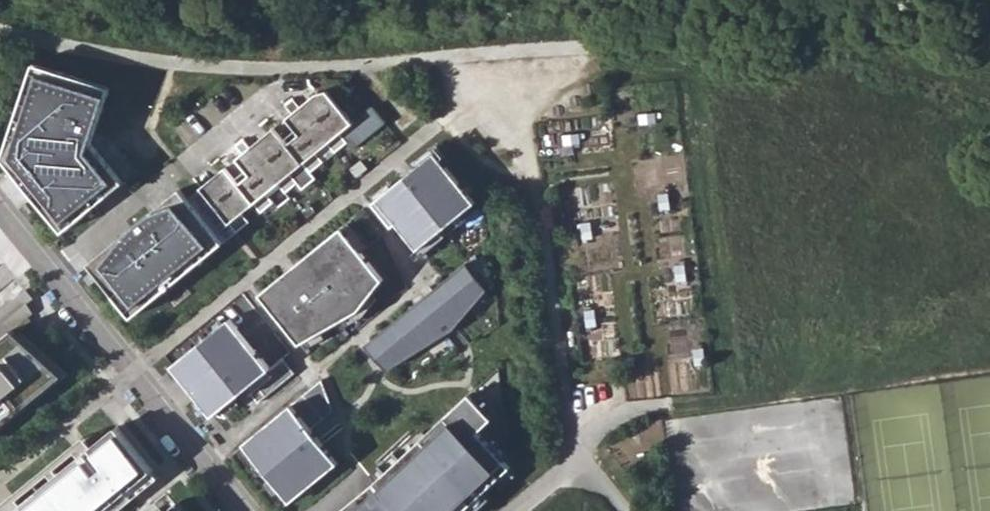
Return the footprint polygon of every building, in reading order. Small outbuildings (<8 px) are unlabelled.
[(3,75),(9,56),(0,53),(0,73),(3,75)] [(34,194),(63,230),(124,181),(92,140),(111,85),(35,62),(3,157),(34,194)] [(322,109),(310,118),(330,142),(337,151),(349,141),(342,132),(354,122),(328,89),(318,92),(316,94),(313,97),(322,109)] [(298,129),(286,139),(305,163),(312,171),(325,161),(317,152),(330,142),(310,118),(301,107),(293,114),(289,118),(298,129)] [(655,113),(640,114),(641,124),(656,123),(655,113)] [(272,150),(261,159),(280,183),(287,191),(299,181),(293,173),(305,163),(286,139),(277,127),(268,134),(263,138),(272,150)] [(579,134),(564,135),(565,145),(580,144),(579,134)] [(248,169),(236,179),(255,202),(263,211),(275,201),(268,193),(280,183),(261,159),(251,147),(242,155),(238,158),(248,169)] [(436,152),(378,199),(418,249),(477,202),(436,152)] [(224,189),(212,199),(238,231),(251,221),(243,212),(255,202),(236,179),(227,167),(218,174),(214,177),(224,189)] [(130,228),(89,262),(132,315),(224,241),(181,186),(130,228)] [(669,194),(659,195),(661,210),(671,209),(669,194)] [(592,223),(581,224),(583,239),(593,238),(592,223)] [(344,227),(249,297),(302,343),(362,309),(385,279),(344,227)] [(467,262),(366,345),(388,370),(454,330),(488,289),(467,262)] [(686,265),(675,266),(677,281),(687,280),(686,265)] [(595,311),(585,312),(587,327),(597,326),(595,311)] [(230,319),(172,366),(213,416),(247,387),(259,403),(296,373),(284,359),(271,369),(230,319)] [(63,375),(13,330),(0,340),(0,426),(63,375)] [(704,349),(694,350),(696,365),(705,364),(704,349)] [(626,358),(627,368),(635,367),(634,357),(626,358)] [(322,380),(244,444),(292,502),(340,463),(311,428),(333,410),(322,380)] [(341,510),(465,510),(513,466),(479,431),(494,417),(471,393),(376,482),(341,510)] [(23,508),(26,510),(106,510),(153,470),(118,426),(93,448),(92,449),(112,472),(103,480),(82,457),(81,458),(61,475),(55,481),(25,507),(23,508)] [(93,448),(85,438),(0,510),(26,510),(23,508),(25,507),(21,502),(51,476),(55,481),(61,475),(57,471),(77,453),(81,458),(82,457),(103,480),(112,472),(92,449),(93,448)] [(159,477),(153,470),(106,510),(120,510),(159,477)] [(179,502),(167,510),(187,510),(179,502)]
